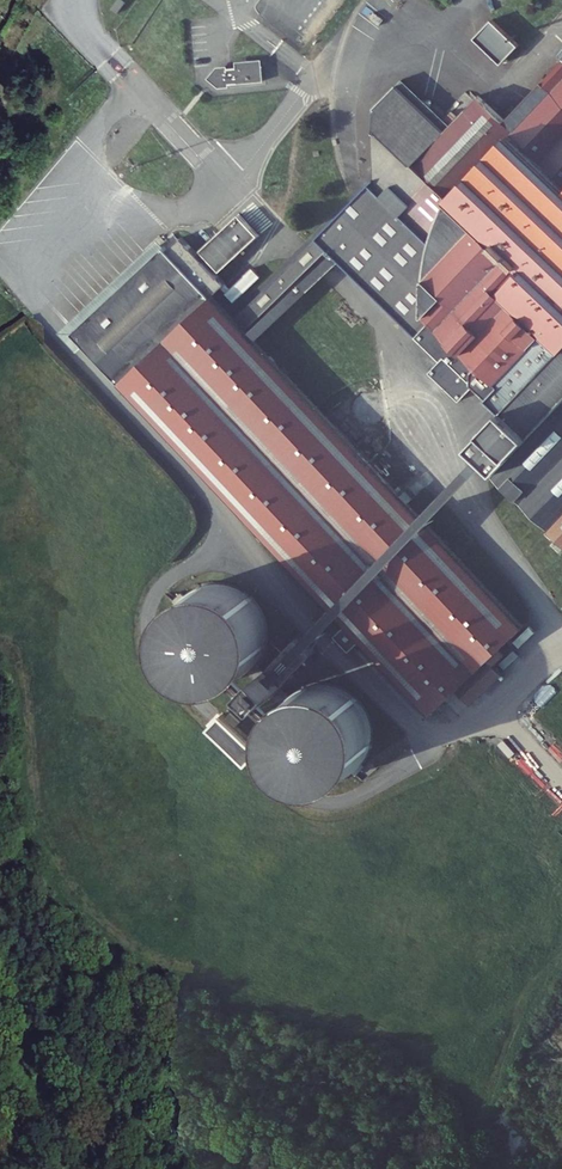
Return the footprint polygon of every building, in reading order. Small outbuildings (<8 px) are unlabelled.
[(519,46),(493,20),(475,38),(502,64),(519,46)] [(265,79),(264,58),(238,59),(238,65),(230,65),(230,63),(221,63),(210,75),(222,85),(231,85),(231,81),(265,79)] [(506,124),(480,100),(449,132),(400,86),(375,113),(371,187),(317,239),(342,263),(500,413),(465,450),(561,542),(561,65),(506,124)] [(74,341),(430,717),(453,696),(467,711),(499,681),(490,672),(503,660),(497,654),(524,629),(255,345),(232,320),(212,299),(223,289),(214,280),(255,241),(236,222),(195,261),(178,243),(74,341)] [(306,249),(232,320),(255,345),(332,273),(342,263),(317,239),(306,249)] [(154,246),(144,255),(149,260),(159,251),(154,246)] [(233,303),(260,277),(251,268),(224,294),(233,303)] [(223,581),(210,581),(191,587),(181,595),(173,606),(168,618),(167,624),(166,637),(170,650),(176,661),(185,671),(197,677),(216,681),(222,681),(235,678),(246,671),(256,662),(259,657),(265,645),(266,632),(265,619),(263,612),(256,601),(247,592),(229,583),(223,581)] [(273,733),(275,750),(276,752),(283,763),(287,768),(297,776),(309,781),(322,783),(333,782),(347,777),(358,769),(366,758),(369,752),(372,740),(372,727),(369,714),(363,703),(358,698),(348,690),(336,685),(323,683),(310,685),(298,689),(288,697),(279,708),(274,720),(273,733)] [(227,707),(217,717),(257,753),(267,743),(227,707)]
